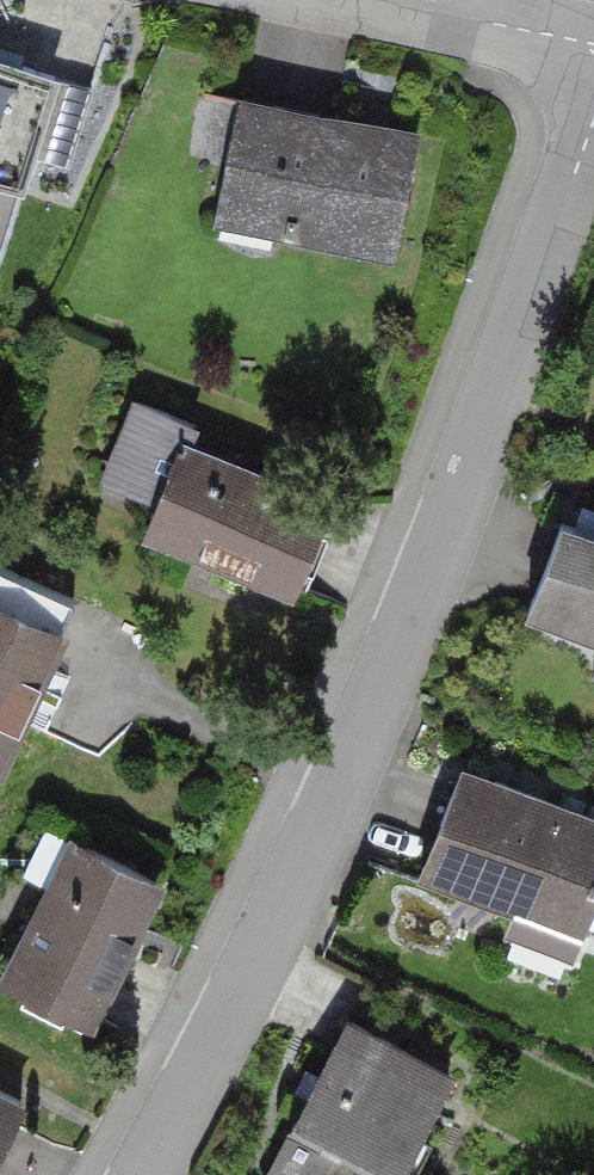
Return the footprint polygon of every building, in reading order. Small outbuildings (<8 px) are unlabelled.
[(0,75),(0,256),(50,90),(0,75)] [(403,143),(231,113),(211,230),(383,260),(403,143)] [(287,598),(326,496),(185,443),(147,545),(287,598)] [(568,527),(530,634),(593,657),(593,537),(568,527)] [(64,643),(0,612),(0,774),(64,643)] [(463,779),(417,899),(569,957),(593,891),(593,829),(463,779)] [(163,901),(48,841),(0,933),(0,1008),(84,1052),(163,901)] [(339,1025),(253,1174),(403,1174),(452,1090),(339,1025)] [(10,1119),(0,1114),(0,1137),(10,1119)]
